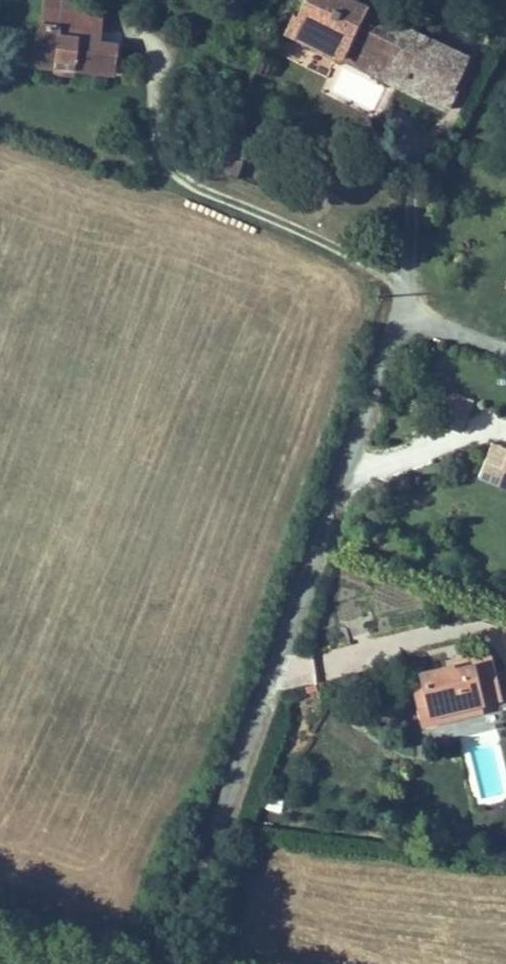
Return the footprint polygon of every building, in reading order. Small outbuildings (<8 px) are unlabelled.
[(41,29),(34,28),(30,71),(59,74),(60,62),(76,63),(75,75),(118,78),(121,45),(95,43),(96,33),(105,34),(106,16),(58,12),(59,0),(44,0),(41,29)] [(107,5),(59,0),(58,12),(106,16),(107,5)] [(338,0),(311,0),(302,20),(293,17),(283,36),(344,63),(353,43),(418,74),(408,95),(422,102),(444,48),(338,0)] [(418,74),(353,43),(344,63),(408,95),(418,74)] [(471,59),(444,48),(422,102),(455,115),(465,94),(459,91),(471,59)] [(60,62),(59,74),(58,81),(75,82),(75,75),(76,63),(60,62)] [(274,76),(259,69),(253,82),(269,89),(274,76)] [(462,426),(472,400),(449,392),(439,417),(462,426)] [(488,449),(505,455),(505,453),(505,450),(490,444),(488,449)] [(476,479),(505,490),(505,453),(505,455),(488,449),(476,479)] [(418,673),(421,685),(429,714),(498,696),(502,711),(505,709),(505,674),(492,678),(486,655),(470,659),(472,668),(450,674),(447,665),(418,673)] [(470,659),(447,665),(450,674),(472,668),(470,659)] [(429,714),(421,685),(409,688),(419,726),(452,717),(458,738),(505,725),(502,711),(498,696),(429,714)]
